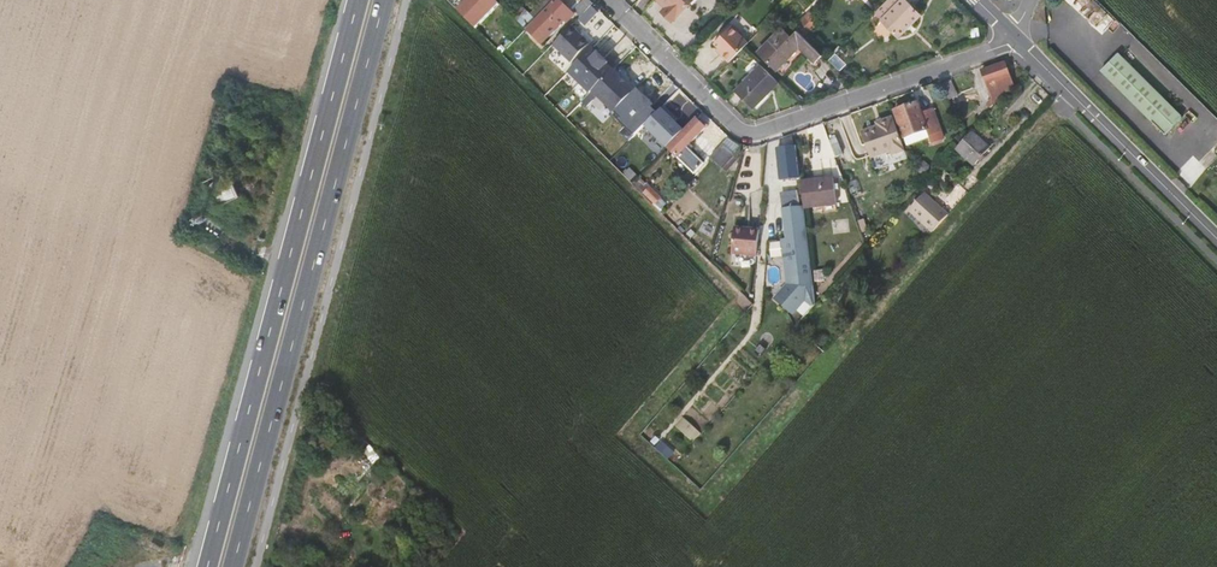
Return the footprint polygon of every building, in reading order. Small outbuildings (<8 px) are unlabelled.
[(476,28),(500,5),(495,0),(469,0),(459,10),(476,28)] [(558,0),(555,0),(535,21),(529,15),(523,8),(514,18),(526,30),(526,29),(542,45),(564,22),(566,24),(574,16),(558,0)] [(529,15),(535,21),(555,0),(544,0),(529,15)] [(591,6),(593,4),(589,0),(586,0),(574,11),(580,17),(591,6)] [(667,6),(661,12),(672,22),(694,0),(673,0),(667,6)] [(881,4),(888,11),(881,18),(899,36),(920,14),(906,0),(885,0),(881,4)] [(580,17),(579,19),(586,25),(598,13),(591,6),(580,17)] [(799,24),(807,33),(818,23),(810,15),(799,24)] [(742,46),(746,42),(729,25),(711,42),(716,47),(719,50),(717,53),(726,62),(742,46)] [(553,45),(572,63),(590,44),(572,26),(553,45)] [(816,63),(822,56),(797,31),(791,37),(782,28),(758,52),(777,71),(799,47),(816,63)] [(972,38),(980,36),(978,28),(971,29),(972,38)] [(508,58),(515,64),(527,51),(520,45),(508,58)] [(593,91),(614,113),(635,91),(626,83),(625,84),(621,80),(622,78),(592,49),(567,75),(588,96),(593,91)] [(1116,53),(1104,65),(1169,129),(1180,117),(1116,53)] [(1004,96),(1014,86),(1005,63),(982,71),(993,99),(988,104),(992,108),(1003,95),(1004,96)] [(753,109),(779,83),(761,65),(735,91),(753,109)] [(1169,129),(1104,65),(1099,71),(1164,134),(1169,129)] [(951,82),(941,86),(948,101),(951,100),(958,96),(951,82)] [(930,121),(927,113),(922,114),(918,103),(895,111),(905,138),(927,130),(930,138),(932,143),(944,139),(937,119),(930,121)] [(645,126),(668,148),(684,131),(674,122),(670,117),(673,115),(664,106),(645,126)] [(934,110),(927,113),(930,121),(937,119),(934,110)] [(977,117),(982,121),(988,114),(984,110),(977,117)] [(893,119),(893,117),(882,121),(884,125),(878,127),(861,133),(871,159),(891,152),(893,156),(905,151),(900,138),(893,119)] [(697,120),(669,149),(694,174),(704,165),(691,151),(687,148),(690,145),(706,128),(697,120)] [(927,130),(905,138),(908,146),(930,138),(927,130)] [(990,149),(972,133),(957,150),(974,166),(990,149)] [(837,138),(830,140),(837,157),(843,154),(837,138)] [(724,145),(734,155),(736,152),(738,154),(742,148),(729,139),(724,145)] [(723,144),(711,157),(723,169),(735,156),(734,155),(724,145),(723,144)] [(800,175),(796,145),(788,146),(785,150),(777,150),(780,178),(800,175)] [(738,158),(735,156),(723,169),(726,172),(738,158)] [(916,171),(922,176),(929,174),(930,166),(925,162),(918,164),(916,171)] [(229,172),(206,185),(220,211),(244,197),(229,172)] [(634,183),(644,193),(650,187),(639,177),(634,183)] [(945,182),(954,190),(959,185),(950,177),(945,182)] [(801,182),(804,208),(837,204),(836,190),(835,185),(834,178),(801,182)] [(644,193),(656,205),(656,204),(661,199),(662,199),(650,187),(644,193)] [(933,232),(948,215),(925,194),(910,211),(933,232)] [(666,204),(661,199),(656,204),(661,209),(666,204)] [(816,305),(804,208),(784,210),(788,240),(784,240),(789,285),(776,300),(792,313),(806,298),(816,306),(816,305)] [(759,230),(734,228),(732,254),(757,256),(758,241),(759,230)] [(815,282),(825,281),(824,270),(814,271),(815,282)]
